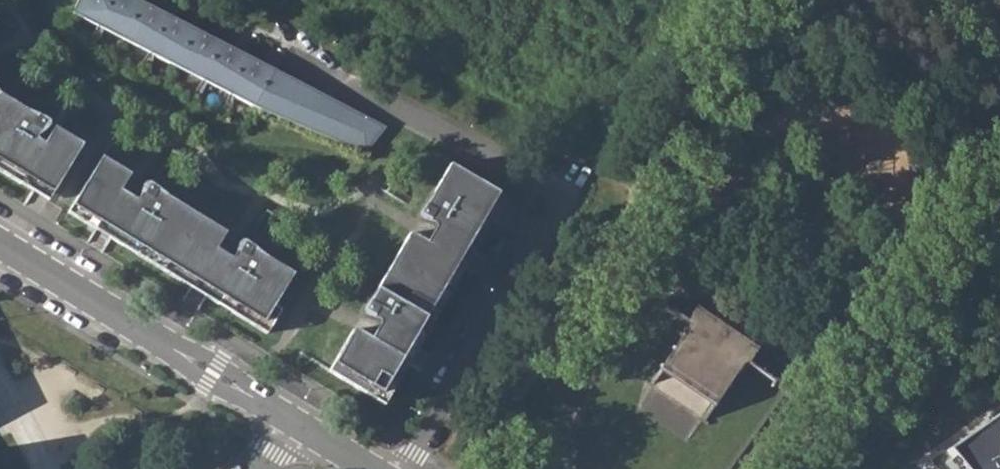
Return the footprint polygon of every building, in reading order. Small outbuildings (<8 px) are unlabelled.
[(126,0),(77,0),(75,4),(68,18),(81,25),(95,32),(120,45),(198,85),(232,102),(256,115),(275,77),(126,0)] [(366,123),(275,77),(256,115),(350,153),(362,158),(382,132),(366,123)] [(44,205),(78,150),(55,136),(45,152),(40,149),(36,146),(33,144),(32,143),(33,142),(34,141),(37,138),(41,136),(43,134),(45,131),(44,128),(43,125),(39,124),(23,116),(0,102),(0,178),(44,205)] [(55,136),(50,133),(40,149),(45,152),(55,136)] [(97,161),(63,217),(255,335),(289,279),(258,259),(244,248),(241,246),(238,246),(236,246),(234,248),(232,251),(232,254),(230,258),(229,261),(228,262),(224,261),(211,254),(221,237),(163,201),(149,190),(146,188),(143,187),(140,188),(139,189),(137,193),(136,196),(135,200),(134,203),(132,204),(129,203),(116,195),(126,179),(97,161)] [(501,202),(445,169),(426,201),(443,211),(435,223),(433,226),(431,226),(428,223),(425,220),(423,218),(420,216),(418,215),(416,216),(413,218),(411,222),(405,237),(370,297),(387,307),(379,320),(376,323),(375,322),(372,320),(369,317),(367,315),(364,312),(362,312),(359,313),(357,315),(355,319),(348,334),(324,376),(380,409),(501,202)] [(687,446),(714,407),(745,362),(774,381),(775,378),(746,360),(755,348),(697,308),(688,322),(660,303),(658,306),(686,325),(656,369),(630,407),(631,408),(654,376),(657,371),(711,407),(707,412),(685,445),(687,446)] [(951,446),(966,468),(999,468),(999,421),(951,446)]
